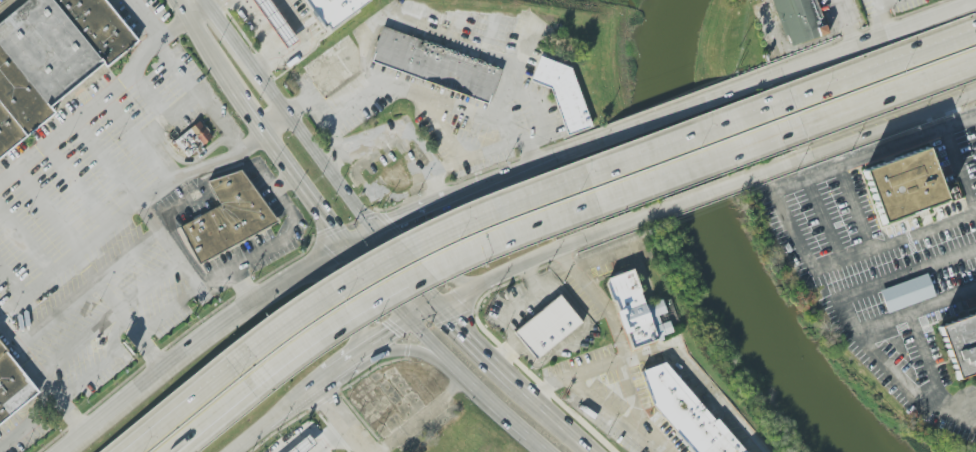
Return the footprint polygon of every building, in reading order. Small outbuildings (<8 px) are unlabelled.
[(0,23),(28,0),(104,0),(139,41),(106,67),(103,63),(50,105),(55,113),(0,159),(0,23)] [(287,47),(254,0),(269,0),(297,40),(287,47)] [(324,28),(304,0),(371,0),(330,30),(327,25),(324,28)] [(814,0),(773,0),(788,47),(826,35),(814,0)] [(383,25),(373,60),(491,104),(501,70),(383,25)] [(304,68),(326,98),(360,74),(358,50),(349,35),(304,68)] [(540,55),(532,80),(552,88),(568,135),(593,127),(573,69),(540,55)] [(213,139),(202,122),(175,139),(185,156),(213,139)] [(946,202),(928,148),(865,170),(883,224),(946,202)] [(199,264),(180,226),(220,206),(208,181),(241,170),(277,222),(199,264)] [(610,277),(606,283),(610,299),(616,300),(631,348),(659,338),(637,269),(610,277)] [(887,313),(935,296),(928,274),(880,290),(887,313)] [(516,332),(537,358),(581,323),(560,297),(516,332)] [(975,372),(975,314),(940,325),(956,378),(975,372)] [(36,389),(0,421),(0,344),(36,389)] [(720,418),(750,451),(693,451),(653,406),(641,372),(668,362),(717,419),(720,418)] [(315,443),(304,451),(288,451),(309,435),(315,443)]
